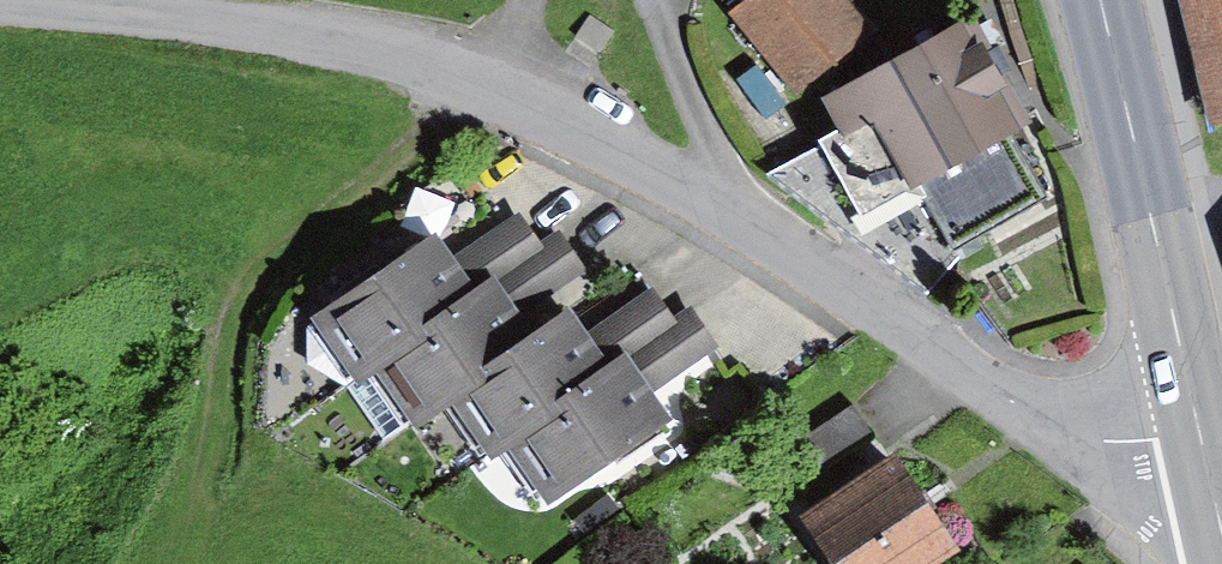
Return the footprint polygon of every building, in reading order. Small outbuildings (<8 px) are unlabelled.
[(730,11),(795,96),(871,38),(842,0),(745,0),(730,11)] [(1193,129),(1221,123),(1221,0),(1164,0),(1193,129)] [(974,11),(823,95),(843,130),(822,142),(861,212),(917,180),(950,240),(1037,192),(1007,138),(1036,122),(974,11)] [(591,15),(567,51),(591,67),(597,58),(615,31),(591,15)] [(520,199),(462,239),(490,279),(504,269),(526,300),(585,258),(558,220),(542,231),(520,199)] [(435,230),(308,317),(314,325),(306,331),(306,366),(345,385),(371,368),(479,293),(435,230)] [(654,277),(596,317),(624,357),(638,347),(660,377),(719,336),(692,298),(684,303),(676,309),(654,277)] [(479,293),(371,368),(377,376),(369,382),(368,417),(408,436),(542,344),(497,281),(479,293)] [(542,344),(455,405),(493,459),(507,449),(617,371),(579,318),(542,344)] [(617,371),(507,449),(545,502),(670,414),(632,361),(617,371)] [(794,448),(815,476),(871,436),(850,407),(794,448)] [(804,517),(835,563),(937,563),(959,549),(897,455),(804,517)] [(607,492),(574,519),(588,536),(621,510),(607,492)]
